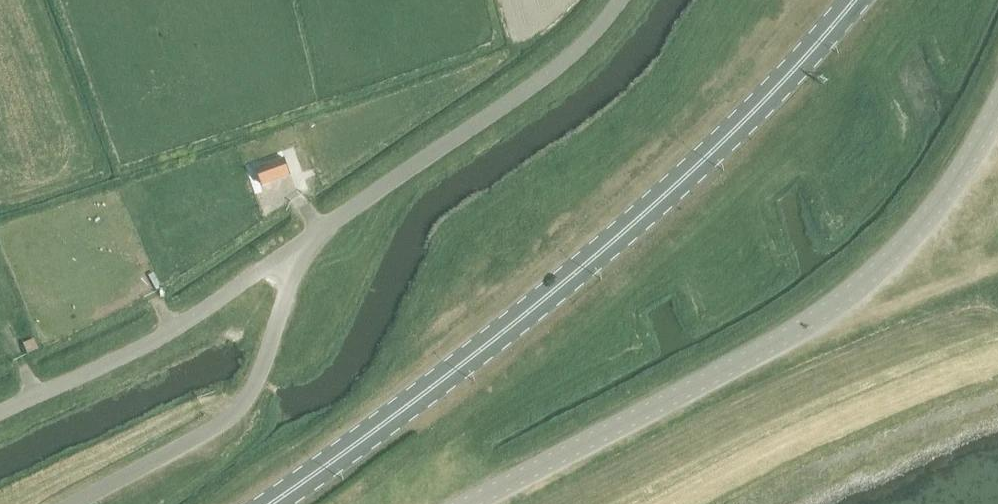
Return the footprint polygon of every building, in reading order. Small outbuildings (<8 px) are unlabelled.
[(295,128),(283,133),(289,145),(301,139),(295,128)] [(226,157),(213,161),(218,174),(230,169),(226,157)]
